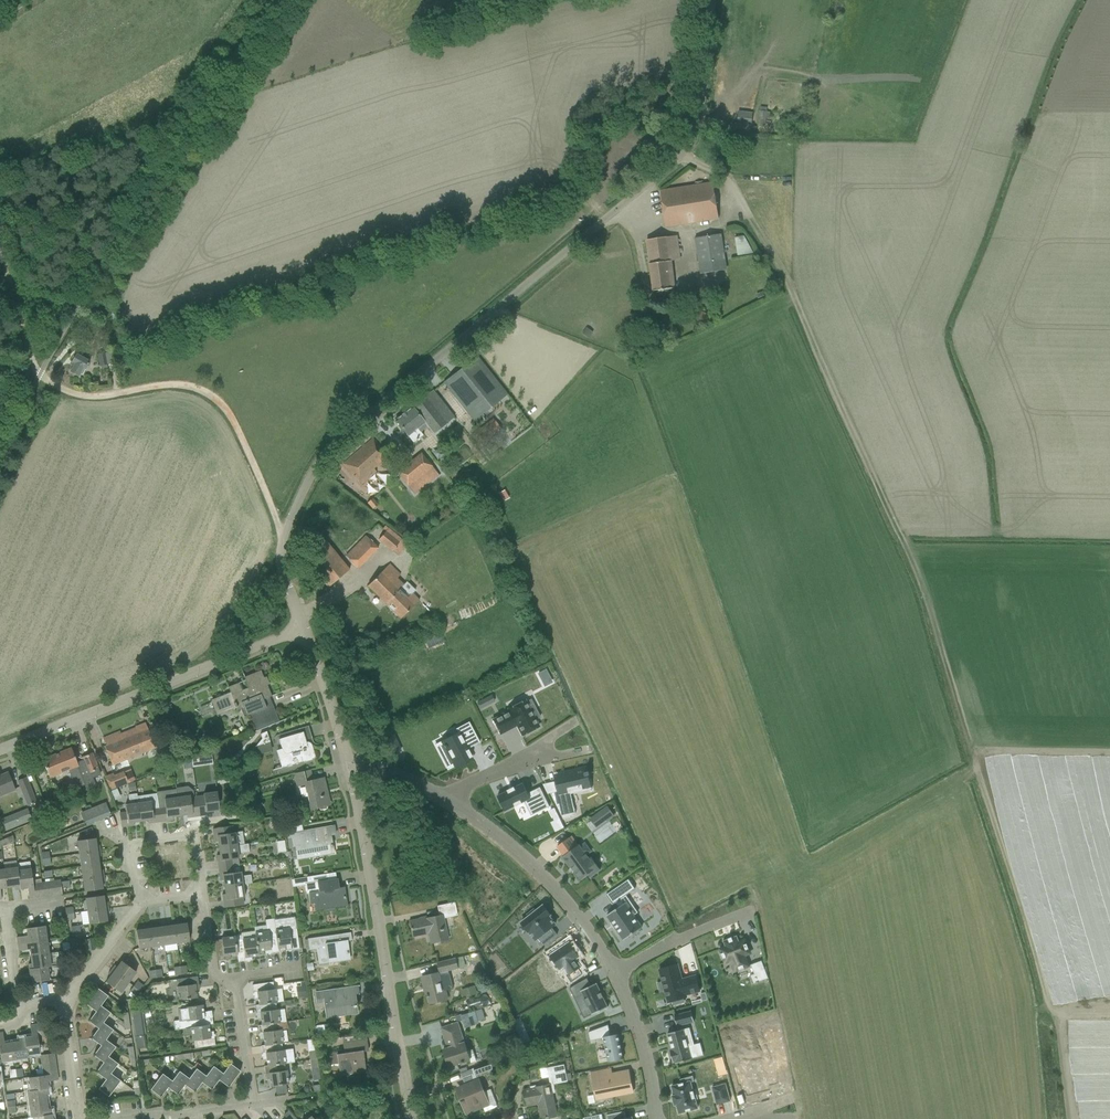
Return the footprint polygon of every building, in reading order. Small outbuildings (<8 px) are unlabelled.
[(759,111),(758,124),(766,125),(767,112),(759,111)] [(752,113),(738,112),(737,118),(752,120),(752,113)] [(660,191),(666,227),(718,219),(712,182),(660,191)] [(720,234),(694,238),(698,264),(724,260),(720,234)] [(675,288),(669,248),(668,237),(646,240),(653,291),(658,290),(659,298),(676,295),(675,288)] [(696,322),(706,325),(710,315),(700,311),(696,322)] [(85,335),(92,340),(98,332),(90,327),(85,335)] [(588,339),(593,333),(587,328),(582,334),(588,339)] [(111,351),(96,355),(99,370),(107,368),(106,363),(114,362),(111,351)] [(69,371),(79,376),(80,374),(81,375),(89,361),(76,353),(70,364),(72,366),(69,371)] [(443,382),(450,391),(473,420),(506,394),(476,356),(443,382)] [(413,443),(421,436),(422,435),(420,432),(426,427),(431,434),(453,416),(433,390),(412,407),(412,406),(394,420),(413,443)] [(492,419),(471,435),(480,446),(500,429),(492,419)] [(371,467),(381,458),(386,454),(372,438),(343,464),(361,484),(376,471),(371,467)] [(396,472),(403,481),(414,494),(438,475),(421,453),(396,472)] [(378,505),(371,498),(367,502),(374,510),(378,505)] [(407,543),(401,538),(388,528),(378,539),(397,555),(407,543)] [(345,556),(353,564),(357,568),(377,548),(365,536),(345,556)] [(303,558),(327,587),(349,569),(325,540),(303,558)] [(387,565),(375,578),(367,586),(400,618),(418,600),(403,585),(396,578),(398,576),(387,565)] [(229,692),(209,700),(216,715),(235,708),(236,711),(243,708),(246,716),(248,715),(255,731),(279,721),(268,697),(271,696),(266,685),(269,684),(266,677),(263,678),(260,670),(243,677),(248,688),(241,691),(237,683),(227,687),(229,692)] [(490,696),(477,703),(480,709),(494,702),(490,696)] [(508,711),(492,720),(499,734),(516,725),(521,735),(538,726),(534,719),(539,717),(535,708),(530,711),(525,702),(524,700),(507,709),(508,711)] [(158,709),(155,702),(149,704),(151,711),(158,709)] [(457,734),(442,742),(443,745),(444,748),(445,748),(446,751),(442,753),(446,761),(450,759),(454,766),(471,758),(466,748),(477,742),(478,743),(479,742),(468,722),(455,729),(457,734)] [(104,746),(108,757),(112,765),(155,747),(145,723),(134,727),(137,733),(122,739),(119,731),(103,738),(106,746),(104,746)] [(277,752),(282,768),(315,758),(311,745),(311,744),(310,744),(310,743),(309,743),(308,742),(307,742),(306,742),(305,742),(312,740),(308,726),(277,735),(282,751),(277,752)] [(255,745),(256,746),(269,742),(266,731),(259,734),(261,739),(255,745)] [(393,735),(384,739),(391,755),(400,751),(393,735)] [(88,774),(82,760),(76,762),(70,748),(42,759),(49,778),(67,771),(75,789),(84,785),(86,790),(96,787),(92,778),(100,775),(98,769),(88,774)] [(213,764),(212,759),(211,750),(191,758),(192,768),(213,765),(213,764)] [(91,753),(81,757),(82,760),(88,774),(98,769),(91,753)] [(559,791),(550,793),(563,820),(575,814),(566,795),(582,791),(582,789),(583,788),(582,783),(588,782),(587,775),(588,775),(588,772),(586,772),(584,767),(573,770),(574,773),(555,778),(559,791)] [(310,769),(299,771),(295,772),(297,784),(304,783),(310,809),(329,805),(323,778),(312,780),(310,769)] [(13,790),(11,783),(7,773),(6,773),(6,774),(0,776),(0,795),(13,790)] [(114,779),(112,773),(105,776),(110,790),(128,783),(125,775),(114,779)] [(25,777),(17,781),(27,805),(35,802),(25,777)] [(135,790),(134,783),(126,784),(127,792),(135,790)] [(527,793),(523,784),(514,788),(514,787),(507,790),(507,791),(497,796),(504,811),(515,806),(515,807),(522,803),(524,802),(525,801),(531,814),(538,811),(539,812),(549,807),(540,787),(527,793)] [(175,788),(175,789),(179,815),(186,814),(186,818),(198,816),(196,796),(193,796),(192,791),(186,786),(175,788)] [(155,792),(156,801),(157,801),(160,821),(173,820),(172,816),(179,815),(175,789),(155,792)] [(203,795),(196,796),(198,816),(212,814),(211,811),(219,810),(216,792),(202,794),(203,795)] [(125,812),(119,813),(121,827),(133,825),(133,822),(140,821),(136,796),(136,793),(127,794),(129,804),(124,805),(125,812)] [(149,795),(136,796),(140,821),(147,820),(147,823),(160,821),(157,801),(156,801),(150,802),(149,795)] [(105,800),(79,810),(83,819),(108,809),(105,800)] [(607,807),(590,819),(596,827),(607,819),(607,820),(614,816),(607,807)] [(30,808),(22,811),(26,822),(35,818),(30,808)] [(555,820),(559,818),(554,808),(550,810),(555,820)] [(217,841),(218,847),(243,844),(242,831),(233,833),(232,826),(212,829),(214,841),(217,841)] [(333,826),(289,834),(291,847),(293,847),(296,859),(312,856),(311,851),(320,850),(321,855),(333,853),(331,841),(326,842),(325,835),(334,834),(333,826)] [(0,840),(0,844),(1,846),(12,842),(11,835),(0,840)] [(575,842),(571,836),(556,847),(562,855),(561,856),(567,865),(568,865),(578,880),(586,875),(588,878),(599,870),(591,857),(588,859),(585,855),(589,852),(584,843),(579,846),(578,844),(575,847),(572,844),(575,842)] [(95,838),(77,841),(79,853),(99,850),(99,845),(96,845),(95,838)] [(284,850),(283,838),(276,839),(278,851),(284,850)] [(216,855),(218,867),(231,865),(231,866),(238,865),(237,858),(238,858),(237,854),(248,852),(247,844),(243,844),(218,847),(219,855),(216,855)] [(99,850),(79,853),(80,866),(98,863),(97,856),(100,856),(99,850)] [(49,852),(41,853),(42,865),(50,863),(49,852)] [(3,862),(3,869),(6,887),(14,886),(14,890),(20,889),(17,871),(18,871),(17,867),(16,867),(16,862),(15,860),(3,862)] [(29,860),(16,862),(16,867),(17,867),(18,871),(17,871),(20,889),(27,888),(28,899),(41,897),(39,883),(32,884),(29,860)] [(98,863),(80,866),(82,879),(103,876),(102,870),(99,870),(98,863)] [(231,865),(218,867),(220,881),(223,880),(224,887),(242,884),(242,885),(251,883),(250,875),(240,876),(240,871),(232,872),(231,866),(231,865)] [(36,881),(44,880),(43,868),(35,869),(36,881)] [(305,894),(307,893),(308,903),(313,902),(314,910),(324,909),(324,905),(333,904),(333,907),(345,906),(343,894),(339,894),(338,888),(337,889),(336,881),(335,873),(291,879),(292,887),(304,885),(305,894)] [(103,876),(82,879),(84,891),(102,889),(101,881),(104,881),(103,876)] [(626,895),(635,889),(628,879),(606,895),(612,904),(615,903),(618,907),(606,915),(623,940),(641,928),(633,916),(638,912),(626,895)] [(60,880),(53,881),(55,895),(62,894),(60,880)] [(53,881),(46,882),(48,896),(55,895),(53,881)] [(46,882),(39,883),(41,897),(48,896),(46,882)] [(242,884),(224,887),(225,894),(222,894),(223,907),(242,904),(241,897),(243,897),(242,885),(242,884)] [(85,898),(87,911),(108,908),(107,902),(104,903),(103,895),(85,898)] [(430,944),(441,942),(447,940),(442,919),(456,916),(453,902),(447,903),(436,906),(438,915),(408,921),(412,936),(428,933),(430,944)] [(529,931),(535,940),(536,940),(541,946),(557,934),(551,927),(555,925),(548,916),(550,915),(543,906),(536,911),(534,909),(526,915),(528,917),(521,923),(528,932),(529,931)] [(108,908),(87,911),(89,924),(107,921),(106,914),(108,913),(108,908)] [(273,919),(277,948),(278,948),(284,947),(285,951),(299,949),(297,938),(294,917),(273,920),(273,919)] [(253,927),(253,931),(254,931),(257,951),(264,950),(264,954),(278,952),(278,948),(277,948),(273,919),(264,920),(265,925),(253,927)] [(178,921),(173,922),(176,943),(189,941),(186,923),(179,924),(178,921)] [(168,926),(161,927),(163,945),(176,943),(173,922),(167,923),(168,926)] [(153,925),(148,926),(151,947),(163,945),(161,927),(154,928),(153,925)] [(27,935),(16,937),(17,944),(46,939),(44,926),(26,928),(27,935)] [(135,930),(136,937),(138,948),(151,947),(148,926),(142,926),(143,929),(135,930)] [(81,935),(79,927),(71,928),(72,936),(81,935)] [(240,935),(235,936),(237,954),(236,954),(238,962),(251,960),(251,956),(258,955),(257,951),(254,931),(253,931),(240,933),(240,935)] [(349,959),(347,947),(342,948),(341,941),(351,940),(350,932),(307,939),(303,940),(305,951),(316,949),(318,964),(328,962),(327,958),(335,956),(336,961),(349,959)] [(737,935),(723,940),(725,946),(720,948),(725,962),(730,960),(734,970),(748,965),(744,955),(750,953),(745,939),(739,941),(737,935)] [(221,939),(214,940),(217,961),(230,959),(230,955),(236,954),(237,954),(235,936),(221,938),(221,939)] [(46,939),(17,944),(18,951),(29,949),(30,956),(48,953),(46,939)] [(93,950),(92,939),(85,940),(87,951),(93,950)] [(569,943),(550,955),(560,969),(563,967),(568,974),(566,975),(571,982),(582,974),(578,968),(580,967),(575,959),(578,957),(574,950),(575,949),(572,943),(570,944),(569,943)] [(28,964),(28,969),(55,965),(54,952),(48,953),(30,956),(31,963),(28,964)] [(459,968),(456,958),(438,962),(440,973),(421,977),(424,987),(426,987),(428,994),(427,994),(428,997),(430,1002),(429,1003),(447,1000),(446,991),(453,989),(450,972),(449,970),(459,968)] [(114,965),(111,970),(127,982),(135,972),(121,961),(116,967),(114,965)] [(767,978),(761,961),(750,965),(754,974),(758,972),(762,980),(767,978)] [(30,977),(19,978),(19,984),(49,980),(47,967),(56,966),(55,965),(28,969),(30,977)] [(659,970),(662,982),(657,983),(660,993),(665,992),(668,1002),(686,997),(686,995),(699,991),(695,976),(681,979),(677,965),(659,970)] [(172,968),(166,969),(167,976),(181,974),(179,966),(172,967),(172,968)] [(127,982),(111,970),(107,974),(110,976),(105,982),(120,992),(127,982)] [(178,1000),(185,999),(196,998),(195,990),(199,990),(197,976),(176,979),(177,986),(176,987),(178,1000)] [(587,978),(569,988),(575,999),(582,995),(591,1014),(583,1018),(584,1018),(608,1007),(607,1006),(597,984),(596,983),(591,986),(587,978)] [(300,985),(294,986),(296,998),(307,997),(305,981),(299,982),(300,985)] [(135,982),(132,987),(138,991),(141,986),(135,982)] [(257,998),(258,1004),(274,1002),(276,1002),(274,989),(273,989),(272,982),(252,985),(254,998),(257,998)] [(478,994),(475,985),(461,989),(463,997),(478,994)] [(344,1015),(346,1015),(356,1013),(355,1001),(350,1002),(349,995),(359,994),(358,986),(347,988),(314,992),(316,1003),(323,1002),(326,1018),(335,1017),(335,1012),(343,1011),(344,1015)] [(138,991),(132,987),(128,991),(134,996),(138,991)] [(85,1004),(95,1011),(99,1006),(98,1005),(106,995),(97,988),(85,1004)] [(274,1002),(258,1004),(255,1005),(257,1019),(260,1018),(261,1025),(277,1023),(278,1023),(276,1010),(275,1010),(274,1002)] [(174,1009),(176,1020),(172,1021),(173,1030),(181,1029),(189,1028),(208,1025),(209,1025),(208,1025),(212,1024),(210,1011),(203,1012),(202,1005),(185,1007),(184,1004),(175,1005),(176,1009),(174,1009)] [(99,1006),(95,1011),(88,1021),(97,1028),(101,1023),(101,1022),(108,1013),(99,1006)] [(145,1034),(141,1010),(130,1011),(134,1036),(145,1034)] [(463,1020),(465,1027),(479,1023),(475,1010),(456,1016),(457,1021),(463,1020)] [(694,1022),(691,1011),(674,1016),(677,1026),(694,1022)] [(457,1022),(451,1024),(441,1028),(444,1036),(445,1036),(448,1047),(443,1049),(449,1067),(470,1060),(457,1022)] [(42,1023),(35,1024),(37,1038),(44,1037),(42,1023)] [(101,1023),(97,1028),(90,1038),(100,1045),(104,1040),(104,1039),(111,1030),(101,1023)] [(277,1023),(261,1025),(257,1025),(259,1039),(263,1039),(264,1045),(281,1043),(279,1030),(278,1030),(277,1023)] [(31,1036),(24,1037),(26,1055),(39,1053),(37,1038),(35,1024),(29,1025),(31,1036)] [(189,1028),(181,1029),(182,1036),(190,1035),(191,1041),(193,1041),(194,1048),(215,1045),(213,1031),(209,1032),(208,1025),(189,1028)] [(318,1040),(328,1039),(326,1025),(316,1026),(318,1040)] [(623,1058),(618,1034),(610,1036),(608,1025),(588,1032),(590,1041),(603,1037),(608,1061),(623,1058)] [(688,1029),(683,1030),(683,1029),(667,1033),(672,1050),(669,1050),(673,1062),(675,1062),(675,1063),(691,1059),(688,1047),(692,1046),(688,1029)] [(0,1033),(0,1059),(0,1062),(14,1060),(11,1042),(4,1043),(2,1033),(0,1033)] [(337,1053),(328,1054),(330,1064),(338,1063),(340,1075),(365,1071),(362,1051),(367,1051),(365,1033),(336,1037),(337,1044),(342,1043),(343,1053),(337,1054),(337,1053)] [(519,1038),(522,1045),(530,1041),(527,1034),(519,1038)] [(18,1041),(11,1042),(14,1060),(27,1058),(26,1055),(24,1037),(18,1038),(18,1041)] [(104,1040),(100,1045),(93,1055),(102,1062),(106,1057),(106,1056),(113,1046),(104,1040)] [(281,1043),(264,1045),(260,1046),(262,1059),(266,1059),(267,1065),(283,1063),(284,1063),(282,1050),(281,1050),(280,1043),(281,1043)] [(492,1047),(496,1059),(503,1056),(499,1045),(492,1047)] [(314,1051),(307,1052),(309,1060),(316,1059),(314,1051)] [(54,1053),(40,1055),(41,1062),(55,1060),(54,1053)] [(106,1057),(102,1062),(95,1072),(105,1079),(110,1073),(109,1073),(116,1064),(106,1057)] [(726,1073),(722,1057),(714,1060),(718,1075),(726,1073)] [(316,1059),(309,1060),(310,1068),(317,1067),(316,1059)] [(55,1060),(41,1062),(42,1068),(56,1066),(55,1060)] [(195,1069),(197,1071),(201,1065),(196,1062),(192,1067),(195,1069)] [(490,1062),(471,1069),(468,1071),(461,1074),(465,1085),(467,1084),(469,1087),(457,1092),(466,1114),(483,1107),(485,1111),(497,1106),(492,1094),(485,1097),(477,1077),(494,1070),(490,1062)] [(222,1074),(218,1080),(228,1087),(240,1071),(229,1063),(222,1074)] [(283,1063),(267,1065),(263,1066),(265,1080),(269,1079),(270,1087),(288,1084),(286,1070),(284,1071),(283,1063)] [(572,1080),(571,1073),(565,1074),(563,1064),(546,1068),(545,1068),(547,1076),(551,1075),(553,1085),(567,1082),(567,1081),(572,1080)] [(56,1066),(42,1068),(43,1075),(56,1073),(56,1066)] [(205,1077),(201,1082),(211,1089),(218,1080),(222,1074),(211,1066),(204,1076),(205,1077)] [(749,1069),(739,1072),(745,1093),(747,1092),(749,1096),(768,1090),(767,1087),(775,1085),(770,1067),(750,1072),(749,1069)] [(590,1072),(596,1099),(633,1092),(628,1071),(612,1074),(611,1068),(590,1072)] [(188,1079),(184,1085),(194,1092),(201,1082),(205,1077),(204,1076),(197,1071),(195,1069),(188,1079)] [(171,1082),(167,1087),(177,1095),(184,1085),(188,1079),(178,1072),(170,1081),(171,1082)] [(28,1078),(30,1091),(48,1089),(47,1081),(57,1080),(56,1073),(43,1075),(43,1076),(28,1078)] [(110,1073),(105,1079),(98,1089),(108,1096),(120,1080),(110,1073)] [(160,1074),(156,1080),(149,1089),(159,1097),(167,1087),(171,1082),(170,1081),(160,1074)] [(681,1084),(671,1086),(674,1095),(672,1096),(674,1105),(676,1104),(679,1113),(697,1108),(695,1099),(697,1098),(695,1089),(692,1090),(690,1082),(694,1081),(692,1076),(679,1079),(681,1084)] [(725,1084),(712,1087),(716,1104),(730,1101),(725,1084)] [(552,1093),(550,1086),(536,1089),(536,1087),(530,1088),(531,1091),(524,1092),(527,1105),(534,1104),(538,1103),(541,1118),(548,1117),(557,1116),(552,1093)] [(27,1092),(27,1097),(28,1105),(46,1102),(45,1094),(48,1094),(48,1089),(30,1091),(27,1092)] [(46,1102),(28,1105),(30,1117),(33,1117),(51,1114),(50,1109),(47,1109),(46,1102)]
